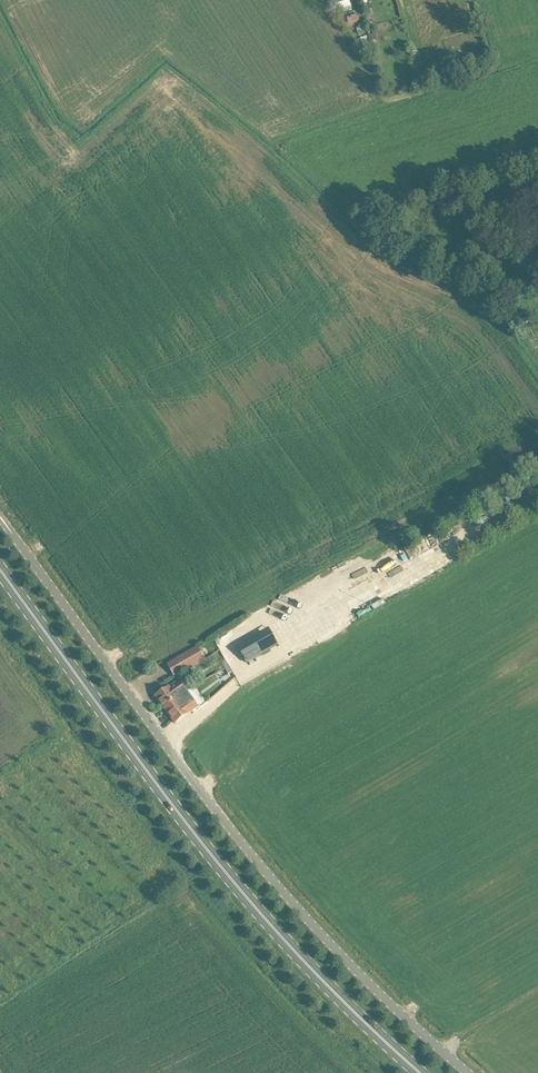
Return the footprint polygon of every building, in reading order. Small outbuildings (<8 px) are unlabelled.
[(339,12),(351,8),(348,0),(335,0),(339,12)] [(433,72),(420,76),(424,87),(437,83),(433,72)] [(425,538),(413,545),(419,555),(431,548),(425,538)] [(395,559),(384,565),(384,568),(386,571),(398,563),(395,559)] [(246,662),(270,648),(262,633),(237,646),(246,662)] [(242,635),(236,639),(240,644),(245,640),(242,635)] [(195,645),(167,664),(175,676),(195,663),(193,661),(202,656),(195,645)] [(169,686),(155,696),(164,707),(187,690),(180,681),(170,688),(169,686)] [(187,690),(164,707),(176,723),(199,706),(187,690)]
